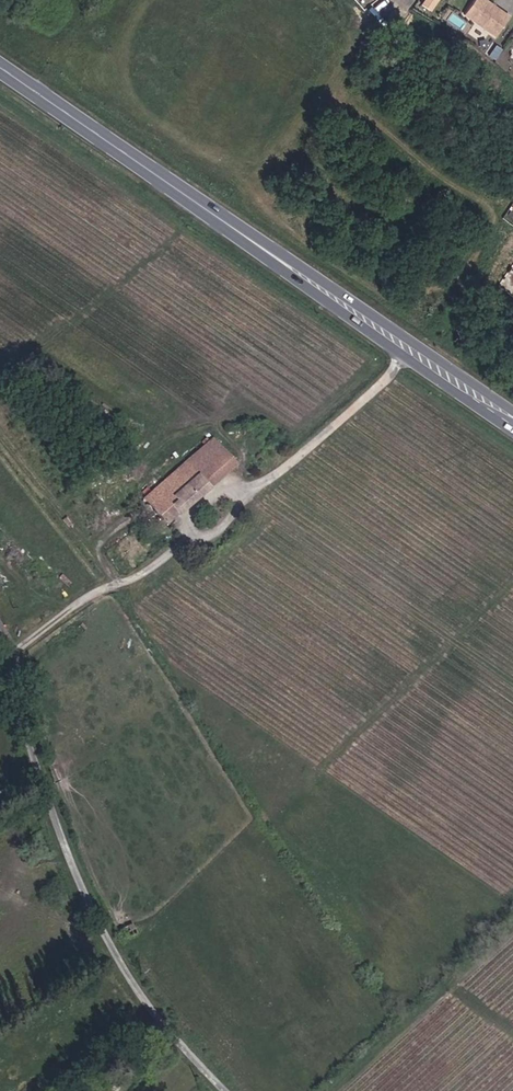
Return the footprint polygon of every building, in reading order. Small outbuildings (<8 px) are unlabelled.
[(433,9),(436,0),(425,0),(423,6),(433,9)] [(501,15),(480,0),(465,0),(456,13),(487,34),(501,15)] [(485,56),(492,47),(485,42),(478,51),(485,56)] [(186,519),(245,469),(222,441),(168,486),(182,503),(177,508),(184,517),(186,519)] [(176,524),(184,517),(177,508),(182,503),(168,486),(154,498),(160,505),(170,517),(176,524)] [(151,513),(161,525),(170,517),(160,505),(151,513)] [(138,936),(135,927),(124,931),(128,940),(138,936)]
